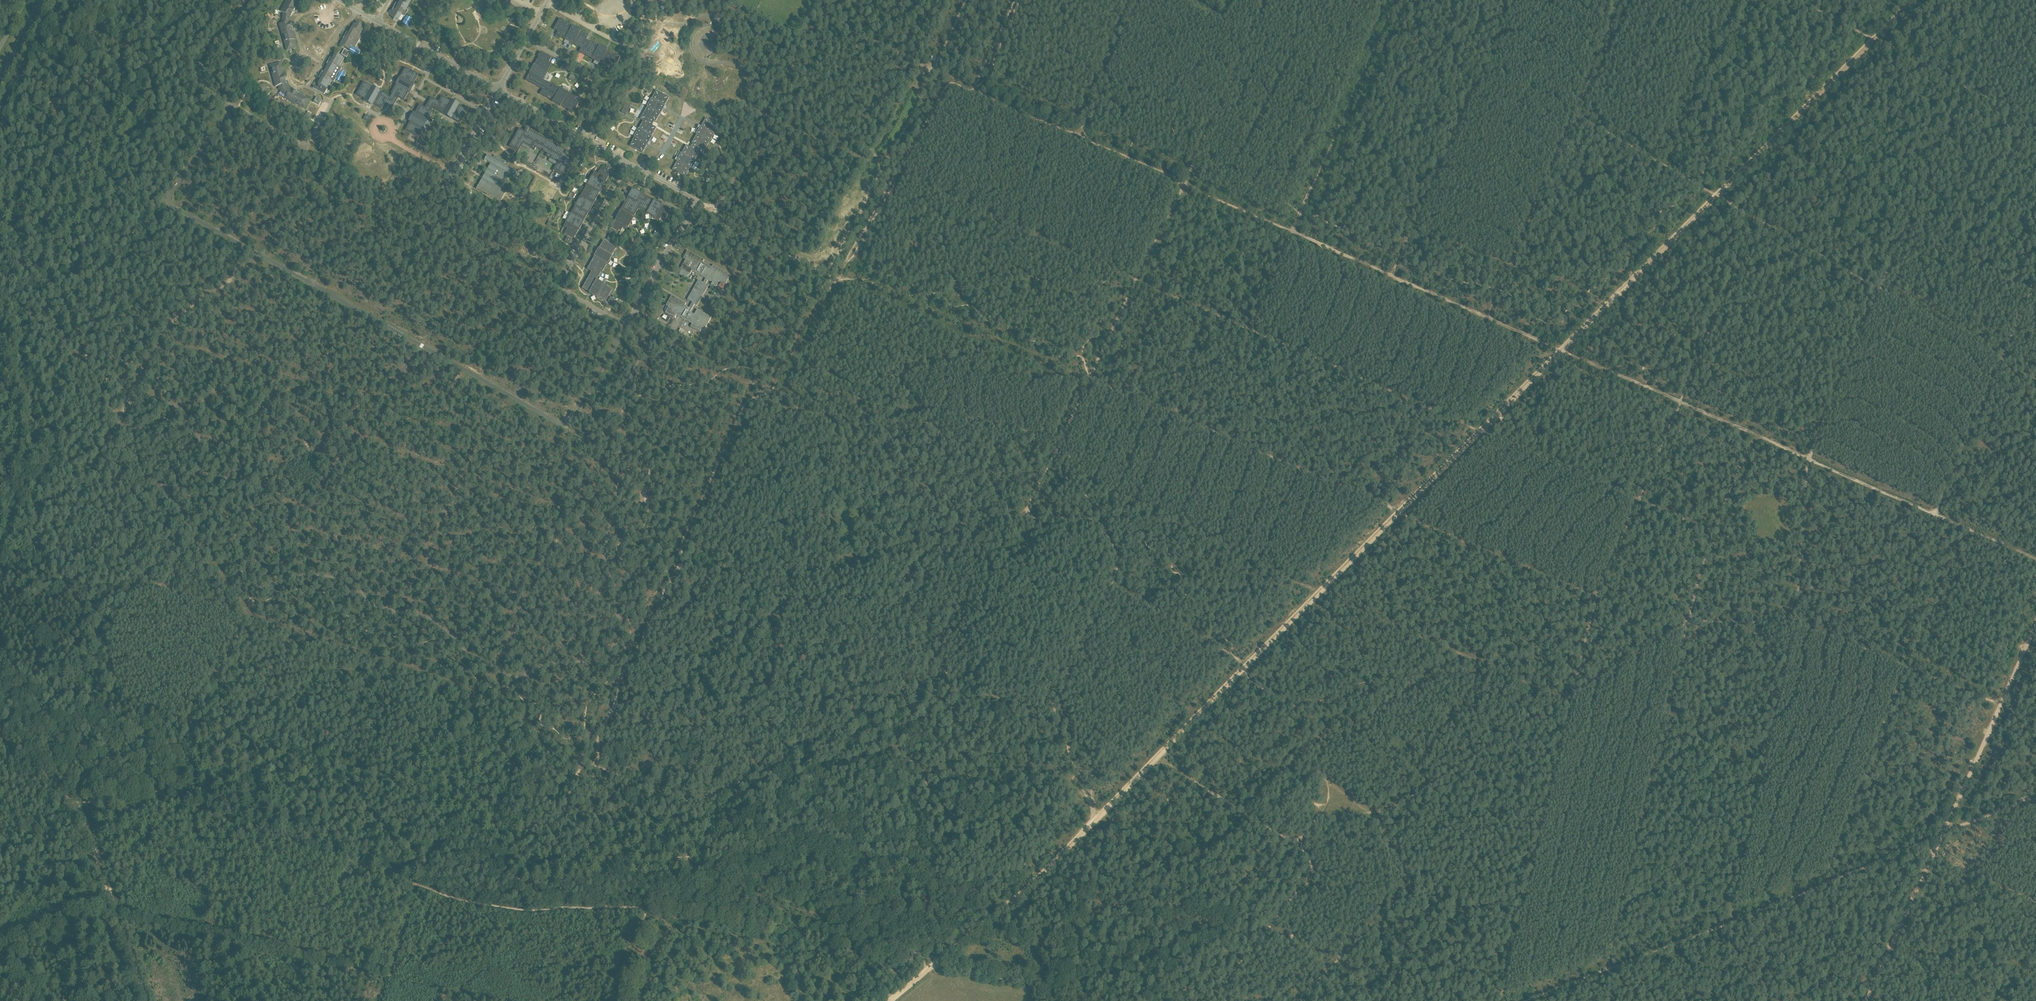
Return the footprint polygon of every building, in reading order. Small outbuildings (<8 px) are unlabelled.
[(279,24),(287,52),(297,49),(294,40),(295,40),(293,32),(291,28),(292,28),(292,27),(292,26),(292,25),(291,25),(290,25),(290,21),(290,18),(291,14),(292,15),(293,15),(293,14),(294,14),(294,13),(294,12),(293,11),(300,0),(299,0),(287,0),(280,12),(283,13),(283,15),(282,22),(282,23),(279,24)] [(389,13),(393,16),(392,18),(396,21),(398,18),(401,13),(404,15),(408,8),(407,7),(411,0),(399,0),(398,2),(396,1),(393,6),(389,13)] [(559,18),(553,29),(558,32),(556,35),(563,39),(564,39),(564,40),(573,44),(580,48),(579,52),(591,59),(599,64),(600,63),(608,68),(610,65),(614,68),(620,57),(615,54),(615,55),(607,50),(605,49),(604,48),(599,45),(599,46),(590,41),(590,42),(586,40),(588,36),(580,31),(580,30),(572,26),(564,22),(564,21),(559,18)] [(347,32),(340,45),(349,50),(351,45),(355,47),(360,39),(357,38),(364,26),(357,22),(356,24),(354,23),(349,33),(347,32)] [(344,49),(341,55),(346,58),(349,52),(344,49)] [(529,73),(525,80),(542,89),(539,94),(552,101),(560,106),(561,106),(568,110),(568,111),(573,114),(579,103),(575,100),(576,97),(568,93),(568,92),(560,87),(559,88),(551,83),(551,84),(543,80),(548,72),(547,72),(552,64),(549,62),(551,58),(540,51),(537,56),(538,57),(534,65),(533,64),(529,73)] [(339,72),(341,68),(339,67),(344,58),(335,53),(332,58),(330,57),(327,64),(326,64),(328,65),(324,72),(323,71),(322,71),(318,78),(320,79),(318,84),(317,87),(314,85),(312,88),(324,94),(327,89),(326,89),(331,81),(334,82),(336,78),(335,77),(338,72),(339,72)] [(280,63),(270,66),(273,77),(272,77),(275,87),(278,86),(279,89),(283,94),(286,96),(285,98),(294,103),(304,109),(309,100),(302,96),(302,95),(296,92),(293,91),(293,90),(287,87),(285,80),(284,77),(283,70),(282,71),(280,63)] [(584,70),(585,68),(579,64),(576,71),(582,74),(583,72),(582,72),(583,70),(584,70)] [(418,74),(405,67),(400,76),(401,77),(397,85),(396,84),(391,93),(392,94),(390,97),(388,96),(389,96),(380,91),(379,92),(371,88),(372,86),(363,81),(356,94),(364,99),(364,100),(373,105),(373,104),(381,109),(385,103),(392,108),(398,97),(404,100),(408,92),(409,92),(414,83),(413,83),(418,74)] [(634,138),(630,146),(643,153),(647,145),(648,145),(652,137),(652,136),(656,128),(652,126),(654,122),(655,122),(660,114),(661,114),(665,106),(669,97),(656,90),(654,95),(653,97),(652,99),(651,98),(647,107),(640,119),(643,121),(639,129),(634,137),(634,138)] [(434,109),(443,114),(444,113),(452,117),(451,118),(460,123),(467,110),(459,105),(459,104),(450,100),(441,96),(438,101),(431,97),(425,107),(419,104),(414,113),(413,112),(409,121),(409,122),(405,130),(418,137),(423,128),(422,128),(426,120),(427,121),(432,112),(431,111),(433,108),(434,108),(434,109)] [(319,105),(322,100),(316,97),(313,102),(319,105)] [(677,162),(672,170),(685,177),(690,169),(695,161),(699,153),(702,154),(709,142),(710,142),(714,134),(719,125),(706,118),(701,126),(696,134),(696,135),(692,143),(693,143),(691,147),(686,145),(682,153),(681,153),(676,161),(677,162)] [(543,150),(542,151),(551,155),(551,157),(558,161),(553,170),(563,175),(572,158),(564,153),(566,151),(548,141),(546,140),(528,129),(527,132),(519,128),(509,146),(518,152),(523,143),(531,147),(532,145),(541,150),(541,149),(543,150)] [(490,163),(476,189),(500,202),(506,192),(500,189),(508,174),(514,177),(517,172),(504,164),(506,162),(495,155),(493,158),(487,155),(484,160),(490,163)] [(565,223),(563,227),(567,229),(564,233),(574,238),(579,230),(584,221),(588,213),(593,204),(600,192),(605,183),(609,175),(600,170),(598,174),(594,172),(592,176),(591,176),(586,185),(580,197),(575,206),(570,214),(570,213),(565,222),(565,223)] [(616,218),(611,226),(621,232),(623,228),(627,230),(629,225),(629,226),(634,217),(634,216),(638,209),(646,213),(655,218),(659,220),(661,217),(665,219),(671,210),(662,205),(663,205),(654,200),(653,200),(641,193),(642,193),(632,188),(627,197),(621,209),(616,218)] [(591,272),(582,288),(589,292),(588,293),(597,298),(597,297),(605,302),(613,289),(604,284),(597,279),(601,272),(602,272),(607,264),(612,256),(611,256),(616,247),(611,245),(603,240),(599,248),(598,248),(593,256),(594,257),(587,269),(591,272)] [(668,307),(665,312),(675,318),(676,315),(692,324),(691,326),(700,332),(703,326),(706,327),(711,317),(697,309),(694,314),(690,312),(695,304),(697,305),(708,286),(706,284),(708,280),(712,282),(711,285),(716,287),(719,281),(725,285),(731,275),(713,265),(712,267),(703,262),(704,260),(688,251),(685,255),(684,258),(686,260),(681,269),(690,274),(692,271),(696,273),(706,278),(703,283),(698,280),(687,299),(692,302),(689,308),(685,305),(686,303),(672,295),(666,305),(668,307)] [(568,536),(573,532),(568,527),(564,531),(568,536)]
